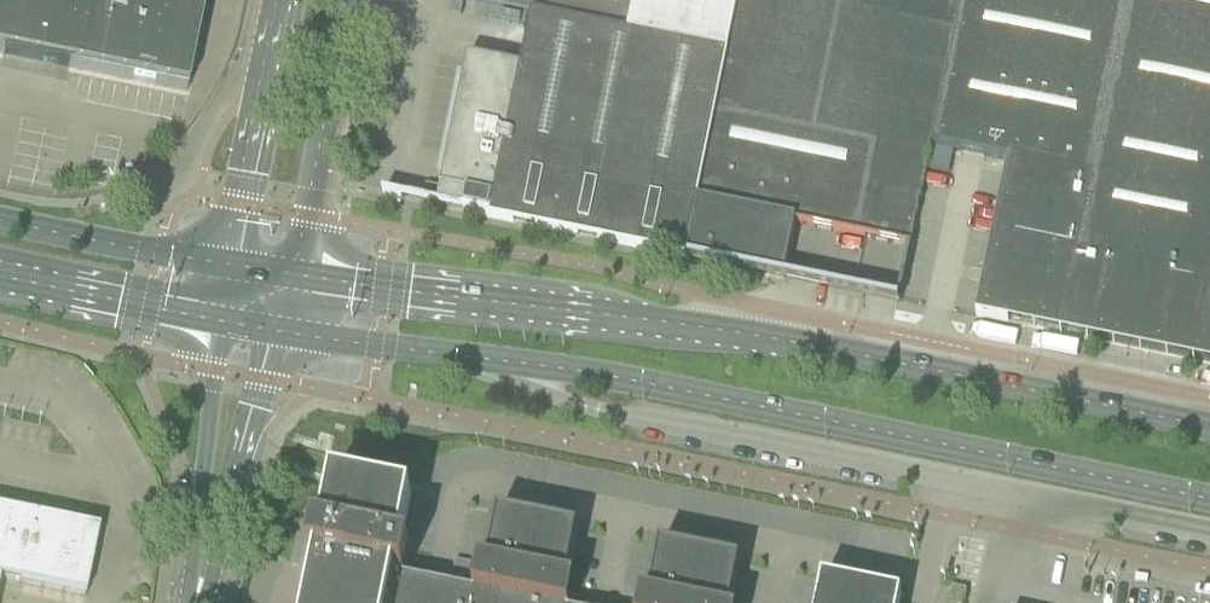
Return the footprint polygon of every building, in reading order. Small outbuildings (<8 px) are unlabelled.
[(70,69),(186,93),(205,0),(0,0),(0,54),(70,69)] [(531,15),(727,54),(738,0),(456,0),(531,15)] [(685,258),(783,278),(788,255),(795,221),(911,245),(914,226),(930,146),(954,30),(852,9),(854,0),(738,0),(727,54),(685,258)] [(852,9),(954,30),(930,146),(937,147),(970,154),(1007,162),(987,262),(975,317),(977,317),(982,318),(1061,335),(1129,0),(960,0),(959,7),(958,11),(903,0),(854,0),(852,9)] [(958,11),(959,7),(960,0),(903,0),(958,11)] [(1061,335),(1114,345),(1209,365),(1209,0),(1129,0),(1061,335)] [(463,213),(685,258),(727,54),(531,15),(520,69),(467,58),(440,189),(434,188),(431,203),(422,201),(422,202),(463,211),(463,213)] [(562,587),(566,588),(578,531),(498,515),(487,567),(479,565),(473,594),(441,587),(442,582),(441,582),(440,587),(404,580),(410,551),(401,549),(411,498),(332,482),(321,538),(325,539),(321,559),(309,557),(309,560),(316,561),(307,602),(559,602),(562,587)] [(84,598),(97,532),(0,512),(0,580),(84,598)] [(740,564),(660,548),(649,599),(641,598),(640,602),(732,602),(740,564)] [(901,598),(822,581),(818,602),(900,602),(901,598)] [(956,602),(963,602),(966,590),(952,588),(949,602),(956,602)]
